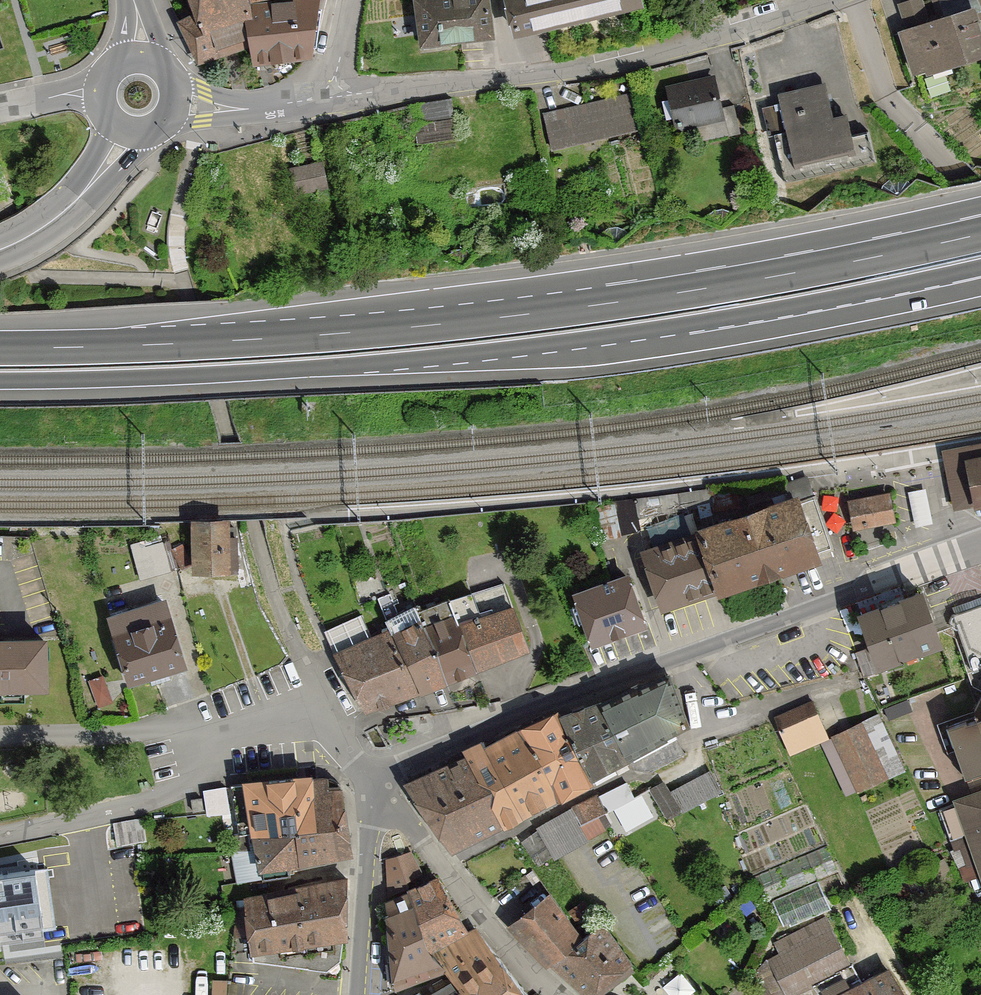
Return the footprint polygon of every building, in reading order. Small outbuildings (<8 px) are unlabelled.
[(193,62),(241,52),(235,7),(275,2),(275,0),(180,0),(193,62)] [(491,40),(485,0),(427,0),(409,3),(417,52),(491,40)] [(636,12),(633,0),(501,0),(497,1),(507,42),(636,12)] [(980,64),(980,32),(975,10),(980,8),(980,0),(936,0),(928,2),(933,22),(926,24),(920,4),(895,11),(915,83),(980,64)] [(238,9),(245,68),(307,61),(315,1),(238,9)] [(676,135),(728,124),(717,78),(666,89),(676,135)] [(787,173),(850,158),(840,119),(830,121),(823,89),(770,102),(787,173)] [(546,154),(634,136),(626,96),(538,114),(546,154)] [(287,195),(327,190),(324,164),(284,169),(287,195)] [(946,453),(949,467),(957,506),(980,502),(980,446),(946,453)] [(753,519),(643,556),(662,611),(835,553),(811,480),(747,501),(753,519)] [(889,497),(851,504),(855,530),(893,523),(889,497)] [(224,523),(197,524),(198,570),(236,568),(235,529),(225,529),(224,523)] [(162,543),(147,547),(155,575),(170,571),(162,543)] [(627,575),(571,595),(590,649),(646,629),(627,575)] [(917,588),(854,612),(874,665),(937,642),(917,588)] [(164,604),(112,620),(117,636),(116,636),(130,682),(149,676),(152,685),(171,679),(168,670),(184,665),(171,620),(169,620),(164,604)] [(524,645),(508,604),(455,626),(472,667),(524,645)] [(953,620),(971,667),(976,665),(980,663),(980,609),(953,620)] [(421,626),(442,679),(472,667),(455,626),(450,614),(421,626)] [(360,713),(442,679),(421,626),(416,615),(334,649),(360,713)] [(1,686),(1,684),(24,683),(24,685),(44,685),(43,640),(0,641),(0,686),(1,686)] [(660,675),(588,703),(616,761),(680,728),(660,675)] [(826,743),(808,701),(768,718),(786,760),(826,743)] [(616,761),(588,703),(552,717),(583,777),(616,761)] [(586,783),(583,777),(552,717),(548,711),(512,728),(552,801),(586,783)] [(856,798),(905,775),(877,718),(829,740),(856,798)] [(944,734),(964,785),(980,779),(980,720),(944,734)] [(552,801),(512,728),(456,754),(497,829),(552,801)] [(445,855),(497,829),(456,754),(397,783),(445,855)] [(667,824),(720,793),(708,772),(669,794),(661,779),(646,788),(667,824)] [(247,783),(248,784),(232,785),(240,833),(230,835),(233,850),(234,850),(234,851),(253,851),(250,832),(256,832),(296,828),(300,861),(324,856),(311,777),(247,783)] [(311,777),(324,856),(350,850),(342,789),(342,788),(342,786),(341,785),(335,781),(332,779),(330,778),(328,778),(325,778),(313,779),(312,777),(311,777)] [(964,785),(980,833),(980,780),(964,785)] [(617,781),(534,831),(552,862),(613,826),(606,814),(629,800),(617,781)] [(225,787),(204,791),(208,813),(229,811),(225,787)] [(201,798),(191,799),(193,811),(203,810),(201,798)] [(131,820),(115,823),(119,843),(146,839),(143,819),(131,820)] [(300,861),(296,828),(256,832),(250,832),(253,851),(234,851),(238,881),(263,877),(264,878),(289,874),(288,863),(297,862),(300,861)] [(410,853),(397,856),(408,887),(409,887),(406,878),(419,872),(410,853)] [(408,887),(397,856),(387,859),(389,895),(408,887)] [(56,928),(48,868),(0,875),(0,936),(56,928)] [(346,878),(246,898),(254,961),(326,971),(340,960),(343,937),(346,937),(347,902),(346,878)] [(410,893),(430,951),(467,932),(438,880),(410,893)] [(430,951),(410,893),(387,903),(389,916),(392,961),(395,987),(444,969),(445,968),(432,953),(430,951)] [(548,902),(518,926),(552,962),(578,942),(548,902)] [(584,902),(572,911),(581,923),(593,914),(584,902)] [(851,969),(826,920),(775,947),(780,956),(762,965),(778,994),(801,994),(851,969)] [(622,976),(633,968),(602,924),(583,938),(578,942),(552,962),(588,994),(618,971),(622,976)] [(475,929),(468,933),(467,932),(430,951),(432,953),(445,968),(444,969),(453,979),(463,988),(459,991),(462,994),(529,994),(475,929)] [(888,969),(843,994),(904,994),(888,969)] [(213,979),(212,994),(227,994),(227,980),(213,979)] [(459,991),(458,992),(456,989),(450,983),(429,994),(462,994),(459,991)]
